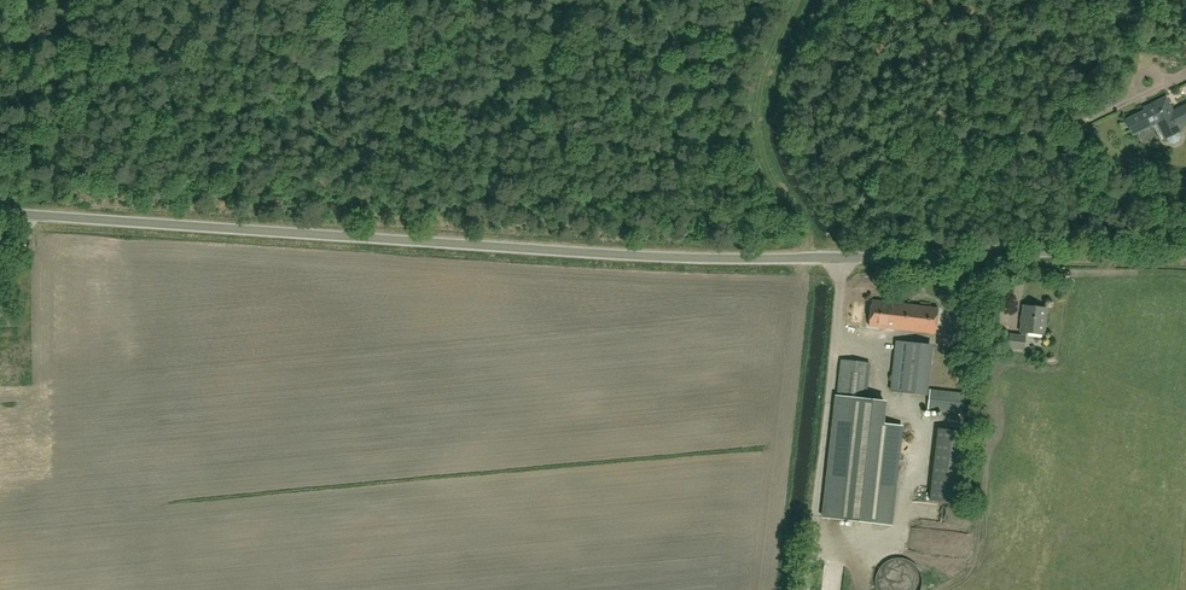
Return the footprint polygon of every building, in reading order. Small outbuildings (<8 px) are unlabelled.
[(1157,124),(1167,144),(1171,145),(1178,142),(1179,138),(1177,134),(1179,133),(1177,127),(1185,123),(1185,105),(1173,112),(1166,97),(1150,105),(1152,109),(1146,112),(1145,110),(1125,120),(1126,124),(1122,126),(1125,131),(1129,129),(1132,136),(1157,124)] [(938,308),(872,301),(869,326),(935,334),(938,308)] [(1021,336),(1010,335),(1008,348),(1024,349),(1026,333),(1044,335),(1047,309),(1024,306),(1021,333),(1022,333),(1021,336)] [(896,341),(890,391),(924,394),(930,345),(896,341)] [(885,400),(866,398),(870,363),(841,360),(824,517),(891,524),(901,425),(882,423),(885,400)] [(968,395),(930,391),(928,410),(965,414),(968,395)] [(962,430),(938,428),(931,501),(955,503),(962,430)] [(934,540),(942,539),(941,529),(916,531),(917,547),(934,546),(934,540)] [(880,567),(878,572),(876,578),(876,586),(877,589),(921,589),(922,581),(920,572),(914,564),(905,559),(895,559),(885,563),(880,567)]
